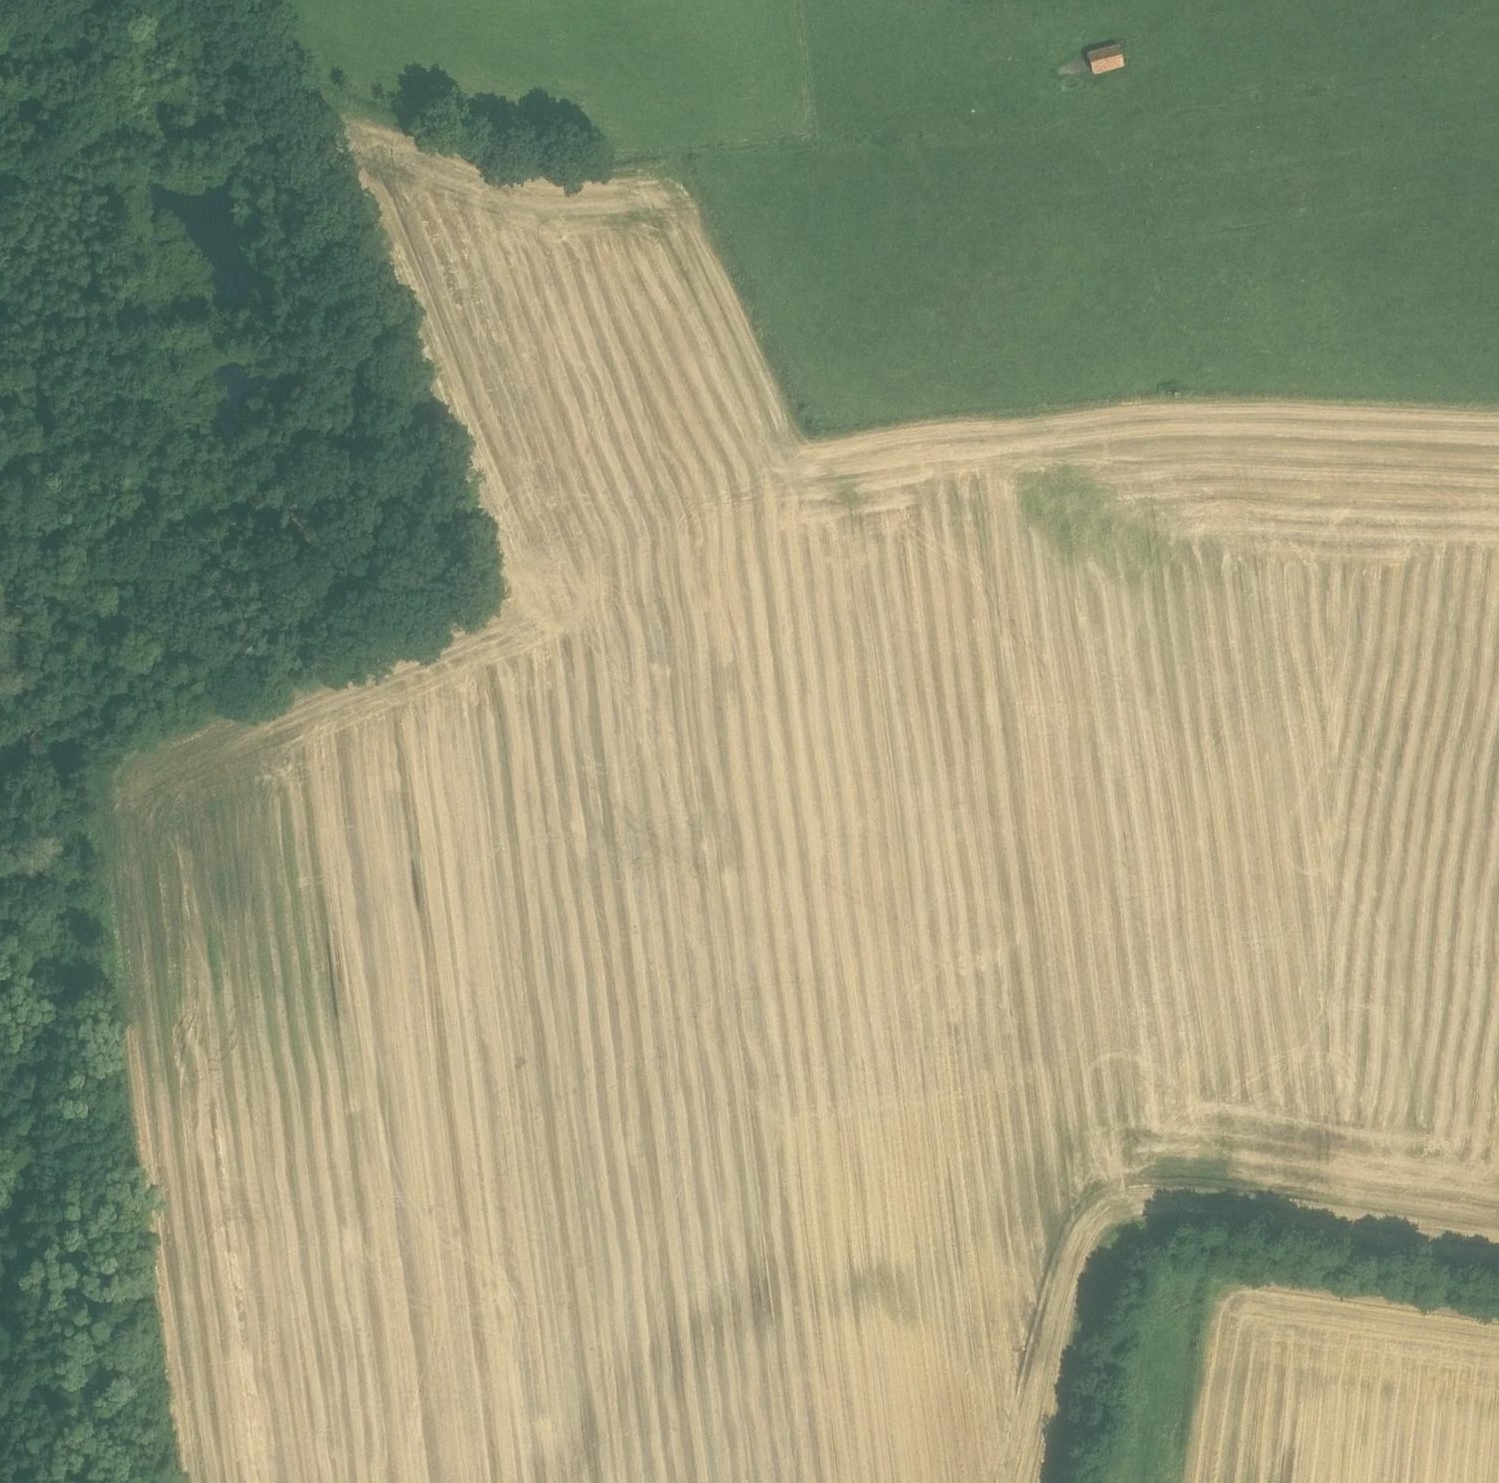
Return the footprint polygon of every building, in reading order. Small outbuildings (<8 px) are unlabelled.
[(1120,43),(1088,53),(1096,77),(1128,66),(1120,43)]
